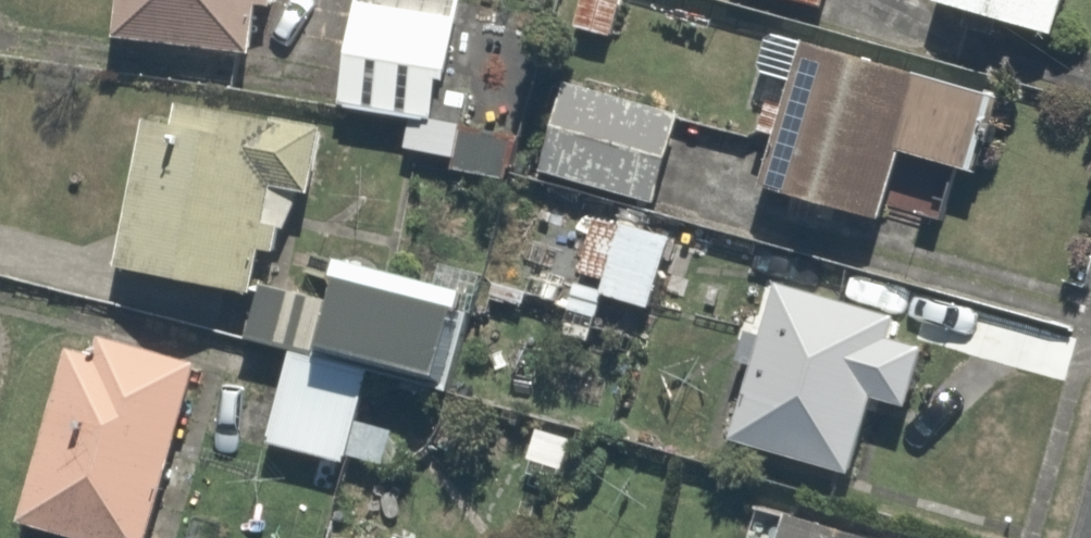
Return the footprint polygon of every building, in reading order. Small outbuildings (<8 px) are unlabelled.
[(118,29),(251,39),(254,0),(120,0),(118,29)] [(461,0),(357,0),(345,96),(435,107),(442,55),(454,56),(461,0)] [(574,21),(615,28),(620,0),(577,0),(574,21)] [(1060,26),(1067,0),(963,0),(1060,26)] [(771,127),(756,176),(872,210),(893,140),(962,160),(970,135),(964,133),(970,115),(975,116),(984,88),(766,23),(754,64),(786,73),(780,94),(766,90),(757,123),(771,127)] [(676,109),(565,78),(541,163),(651,194),(676,109)] [(134,154),(120,261),(267,280),(279,191),(319,196),(327,138),(272,131),(274,115),(161,100),(153,157),(134,154)] [(647,300),(665,230),(645,224),(648,211),(624,204),(620,218),(590,210),(576,264),(607,272),(603,288),(647,300)] [(473,253),(342,229),(325,320),(456,344),(473,253)] [(750,360),(726,434),(838,470),(865,389),(905,402),(923,346),(883,333),(888,316),(776,280),(761,325),(743,319),(732,354),(750,360)] [(199,347),(76,316),(27,506),(151,537),(199,347)] [(319,443),(311,474),(346,482),(354,452),(377,457),(388,411),(358,403),(366,369),(291,351),(271,431),(319,443)] [(329,512),(323,537),(392,537),(394,527),(329,512)] [(779,515),(774,537),(874,537),(779,515)]
